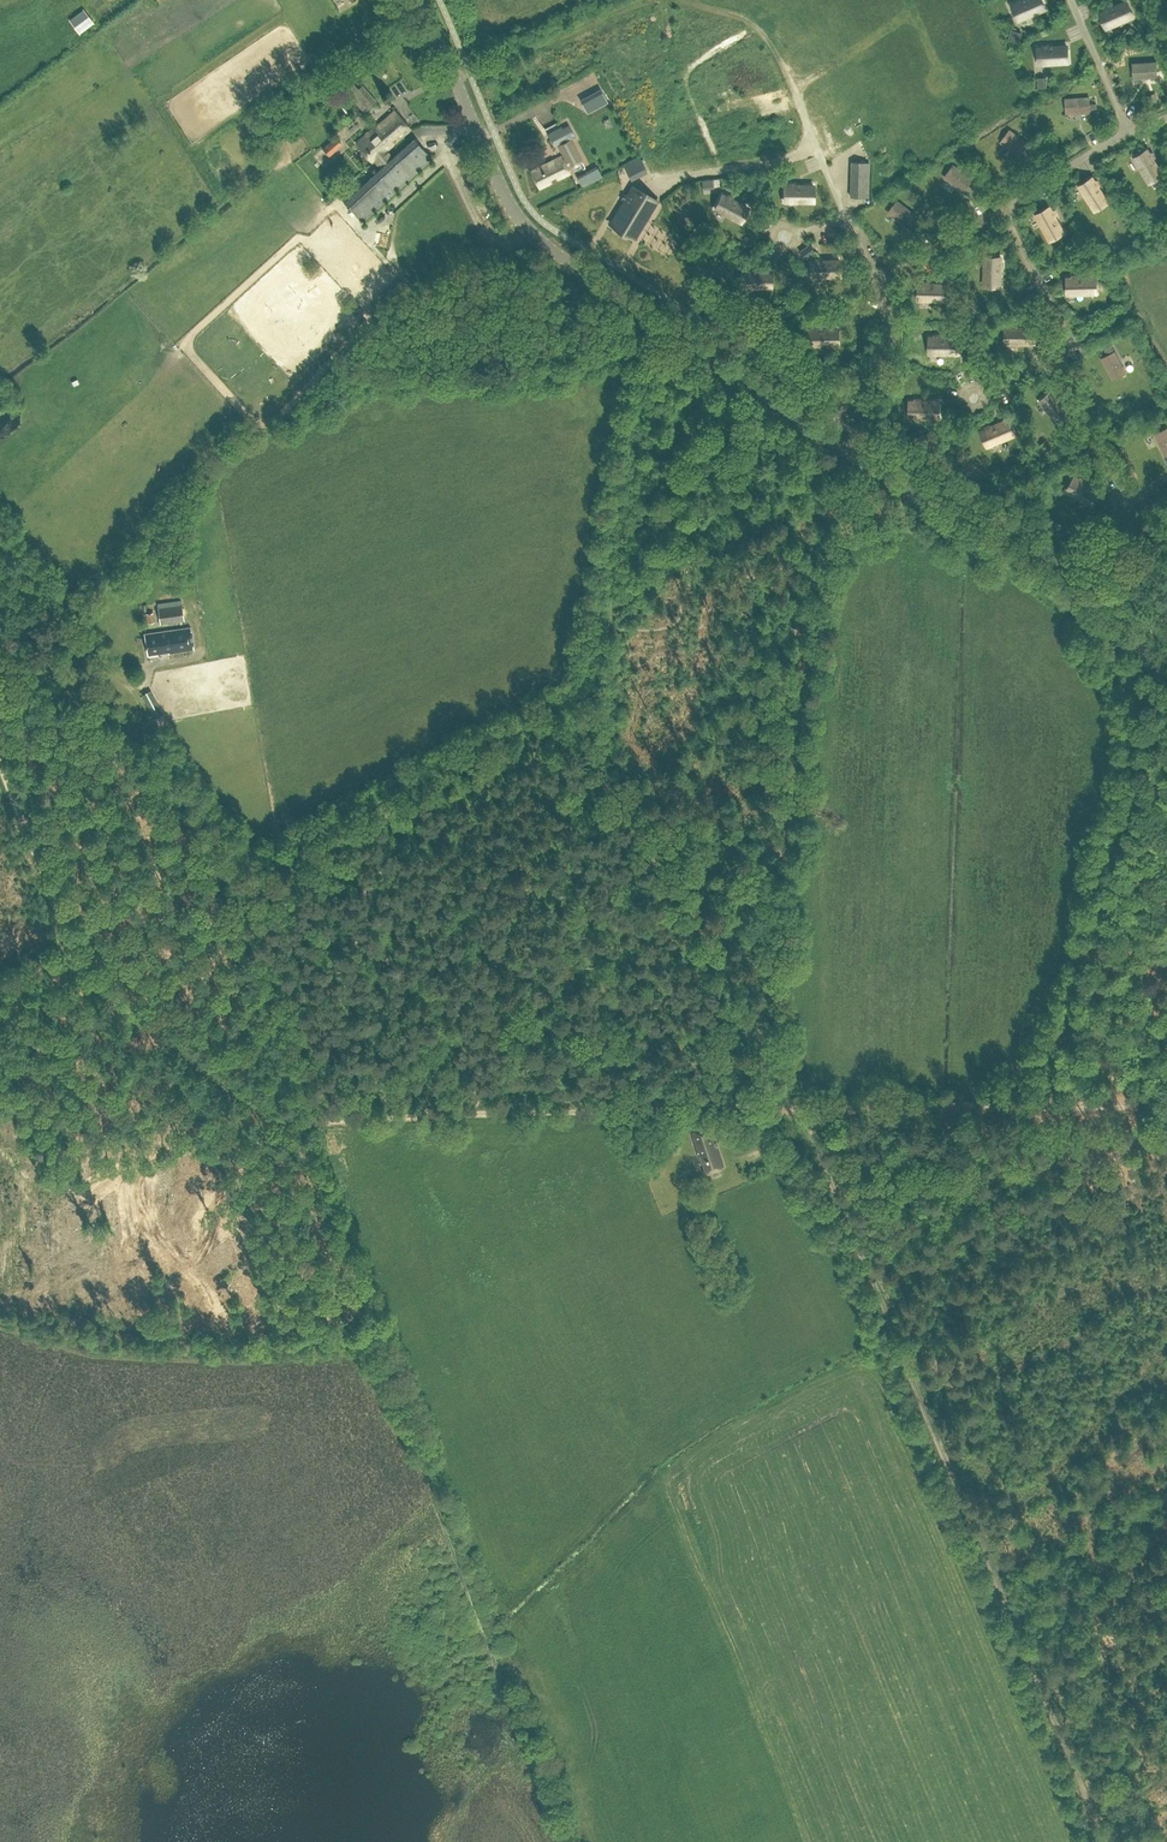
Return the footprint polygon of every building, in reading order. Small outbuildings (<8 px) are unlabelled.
[(1045,8),(1042,0),(1024,0),(1021,1),(1021,0),(1017,2),(1017,3),(1012,5),(1018,20),(1045,8)] [(1100,13),(1106,27),(1133,15),(1127,1),(1109,9),(1109,7),(1105,9),(1105,11),(1100,13)] [(383,24),(395,17),(392,10),(379,17),(383,24)] [(1143,29),(1135,23),(1132,28),(1139,34),(1143,29)] [(1016,33),(1013,32),(1011,40),(1019,42),(1020,37),(1015,36),(1016,33)] [(1038,47),(1039,63),(1068,61),(1068,46),(1048,47),(1048,45),(1044,45),(1044,47),(1038,47)] [(1133,63),(1134,77),(1158,75),(1157,61),(1133,63)] [(1047,87),(1046,76),(1038,77),(1038,87),(1047,87)] [(349,95),(363,111),(376,100),(361,84),(349,95)] [(585,101),(593,119),(615,110),(607,92),(585,101)] [(1091,113),(1090,96),(1065,98),(1065,114),(1091,113)] [(551,109),(542,116),(546,121),(555,113),(551,109)] [(411,129),(395,110),(366,135),(356,143),(371,161),(374,159),(381,167),(392,158),(385,149),(392,143),(394,144),(411,129)] [(790,110),(783,113),(787,122),(794,118),(790,110)] [(562,155),(531,171),(539,188),(552,182),(551,179),(555,177),(557,179),(570,173),(566,165),(569,163),(570,166),(581,161),(571,139),(576,137),(570,125),(563,128),(562,126),(548,133),(554,145),(559,143),(567,160),(564,161),(562,155)] [(1020,157),(1030,144),(1009,129),(1000,142),(1020,157)] [(329,156),(343,144),(336,136),(322,148),(329,156)] [(381,167),(345,199),(363,222),(433,159),(415,138),(392,158),(381,167)] [(1150,154),(1147,149),(1134,157),(1149,182),(1163,174),(1153,158),(1154,157),(1152,153),(1150,154)] [(640,158),(624,166),(631,180),(647,171),(640,158)] [(869,162),(852,162),(850,196),(867,196),(869,162)] [(963,193),(974,180),(953,164),(943,177),(963,193)] [(586,172),(591,182),(602,176),(597,166),(586,172)] [(1095,181),(1092,177),(1079,185),(1095,210),(1108,201),(1098,185),(1099,184),(1097,181),(1095,181)] [(784,201),(813,201),(813,185),(794,185),(794,183),(790,183),(790,185),(784,185),(784,201)] [(632,186),(610,222),(635,238),(657,201),(632,186)] [(715,208),(741,221),(748,207),(731,199),(731,197),(727,195),(727,197),(722,194),(715,208)] [(907,228),(917,215),(897,200),(887,213),(907,228)] [(1064,232),(1051,209),(1050,206),(1036,214),(1050,239),(1064,232)] [(359,232),(374,249),(384,240),(368,224),(359,232)] [(1065,233),(1053,246),(1060,252),(1071,238),(1065,233)] [(791,254),(799,263),(815,251),(808,241),(791,254)] [(987,256),(986,286),(1002,286),(1002,267),(1004,267),(1004,262),(1002,262),(1002,257),(987,256)] [(840,275),(839,260),(820,260),(820,259),(816,259),(816,260),(810,261),(811,276),(840,275)] [(742,287),(771,287),(771,271),(752,271),(752,269),(747,269),(747,271),(742,271),(742,287)] [(1096,277),(1083,277),(1077,277),(1077,276),(1073,276),(1073,277),(1067,277),(1068,293),(1097,292),(1096,277)] [(925,283),(919,283),(919,299),(948,299),(948,284),(929,284),(929,282),(925,282),(925,283)] [(992,299),(1004,298),(1004,290),(991,290),(992,299)] [(1011,325),(1011,327),(1006,327),(1006,342),(1035,343),(1035,327),(1016,327),(1016,325),(1011,325)] [(837,328),(824,329),(818,329),(818,327),(813,327),(813,329),(808,329),(808,345),(838,344),(837,328)] [(930,352),(959,352),(959,337),(940,337),(940,335),(935,335),(935,337),(930,337),(930,352)] [(1112,380),(1126,373),(1115,351),(1101,358),(1112,380)] [(1135,364),(1129,368),(1135,380),(1141,377),(1135,364)] [(1052,389),(1040,400),(1061,421),(1072,411),(1059,397),(1060,396),(1057,392),(1056,393),(1052,389)] [(910,401),(910,416),(939,416),(939,401),(920,401),(920,399),(916,399),(916,401),(910,401)] [(981,431),(987,445),(1014,434),(1008,419),(991,427),(990,425),(986,427),(987,428),(981,431)] [(1154,434),(1164,456),(1166,455),(1166,427),(1154,434)] [(1067,490),(1092,504),(1100,491),(1084,481),(1084,480),(1080,478),(1080,479),(1075,476),(1067,490)] [(159,624),(184,621),(182,604),(180,605),(180,600),(157,603),(159,624)] [(191,627),(144,634),(147,655),(168,652),(168,653),(194,650),(191,627)] [(691,1132),(703,1173),(723,1167),(710,1126),(691,1132)] [(338,1138),(330,1142),(335,1152),(343,1148),(338,1138)] [(744,1138),(731,1141),(733,1150),(746,1146),(744,1138)]
